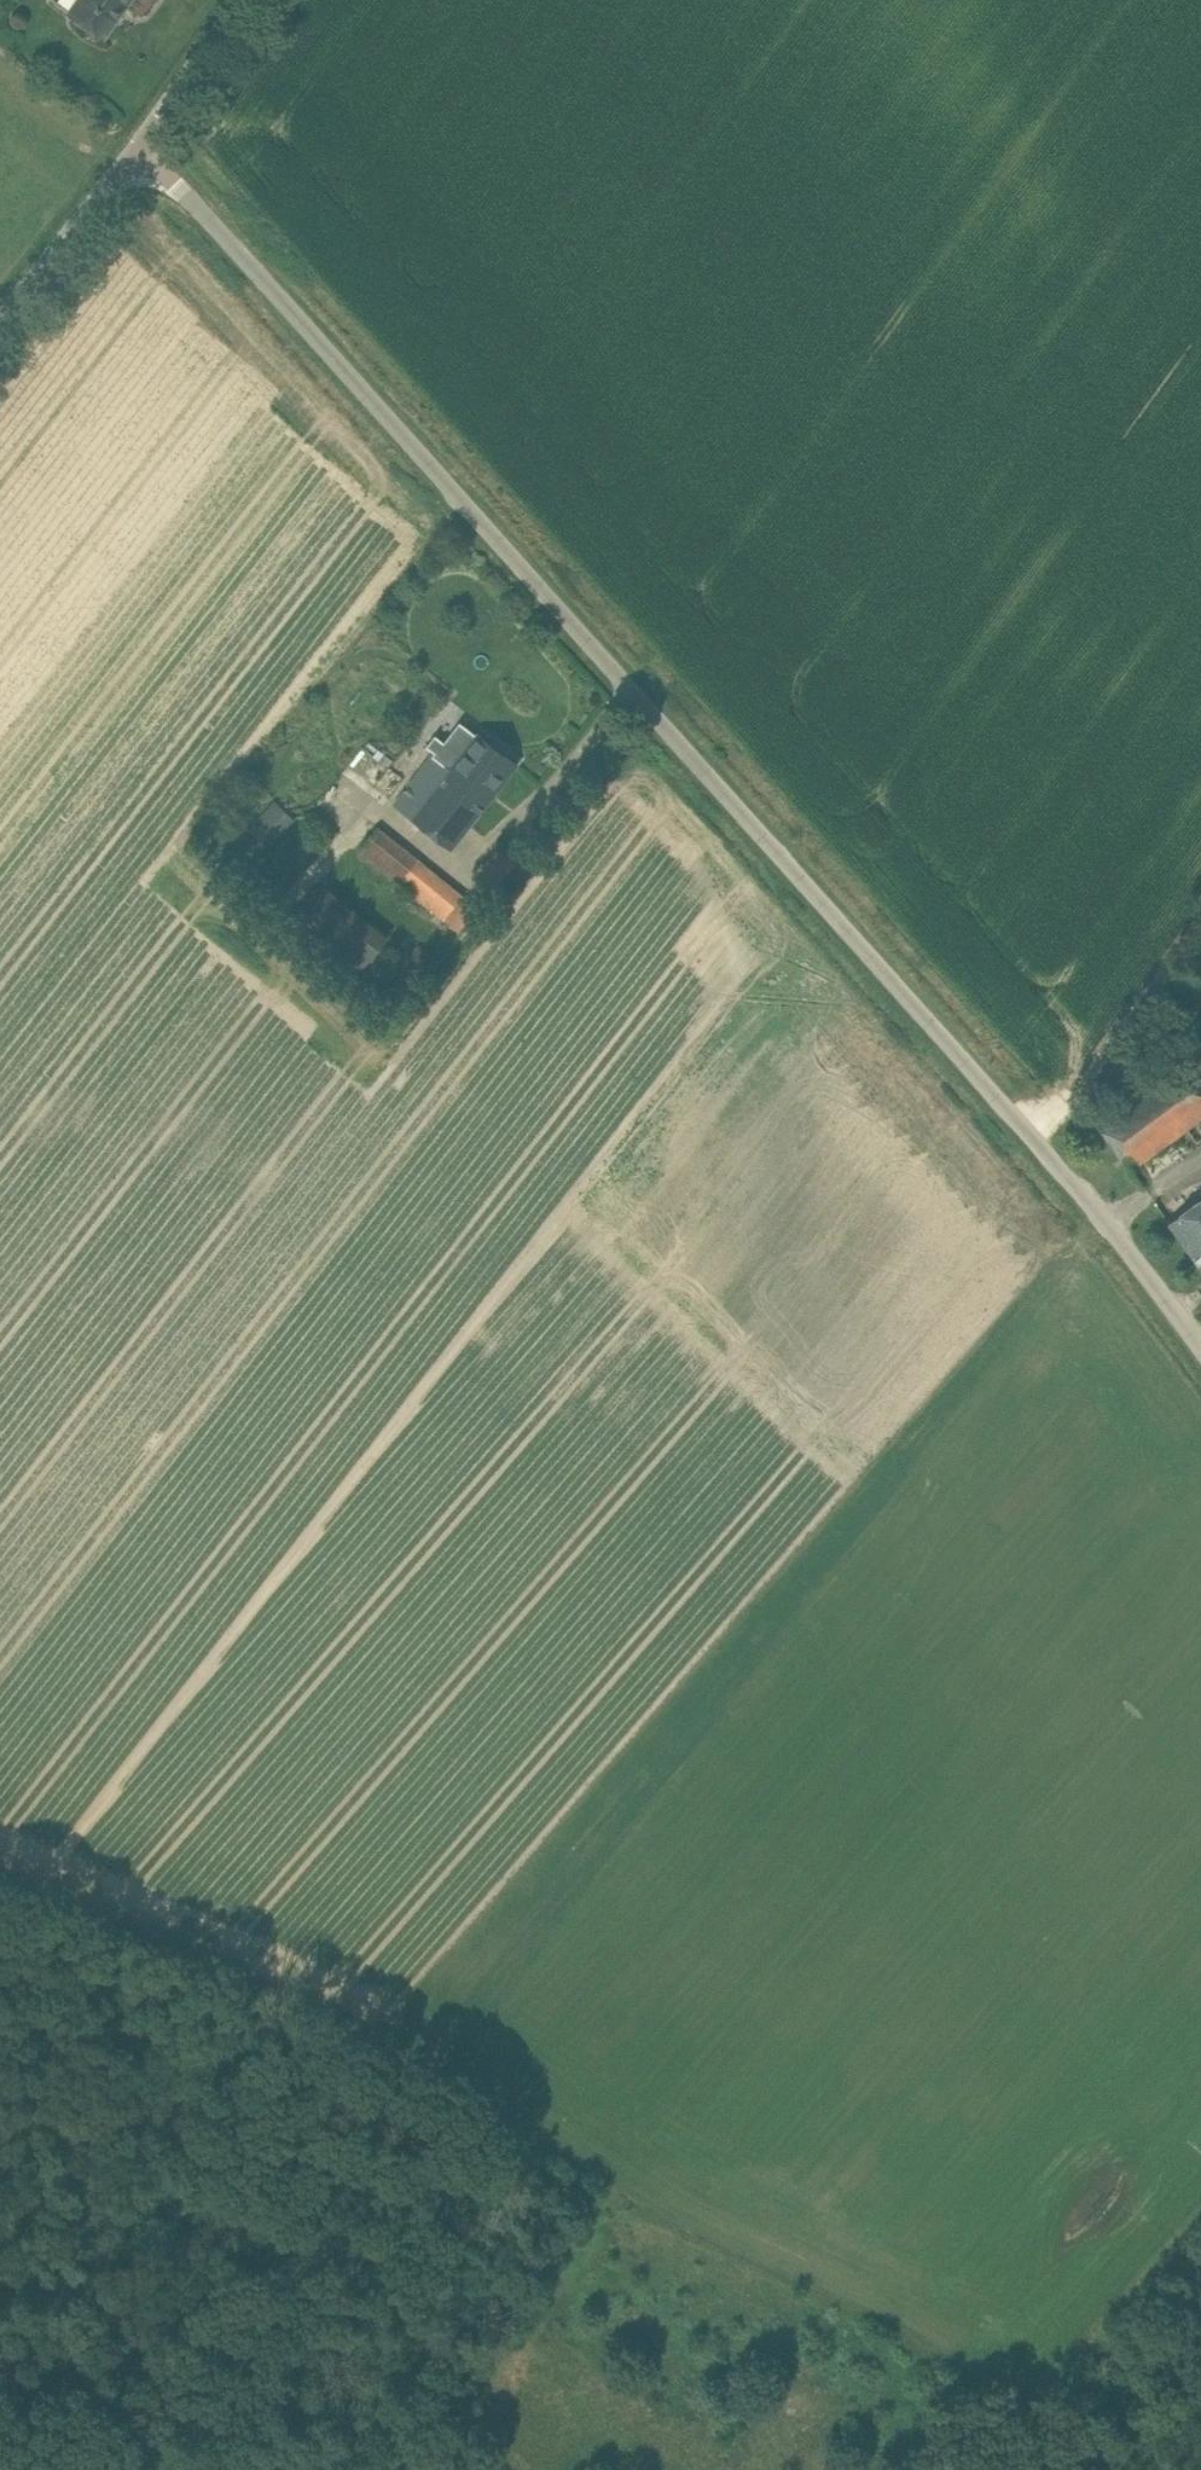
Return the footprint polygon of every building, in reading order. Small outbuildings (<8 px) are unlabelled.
[(70,12),(104,36),(129,0),(79,0),(70,12)] [(437,751),(397,801),(454,845),(517,762),(461,720),(444,741),(436,735),(429,744),(437,751)] [(274,799),(248,828),(268,847),(295,818),(274,799)] [(435,927),(462,893),(378,825),(358,851),(410,893),(403,901),(435,927)] [(328,888),(295,928),(344,968),(355,977),(363,967),(388,936),(328,888)] [(457,930),(476,908),(462,895),(444,918),(457,930)] [(1182,1052),(1095,1119),(1132,1168),(1186,1129),(1195,1141),(1200,1136),(1200,1078),(1182,1052)] [(1200,1265),(1200,1199),(1169,1221),(1200,1265)]
